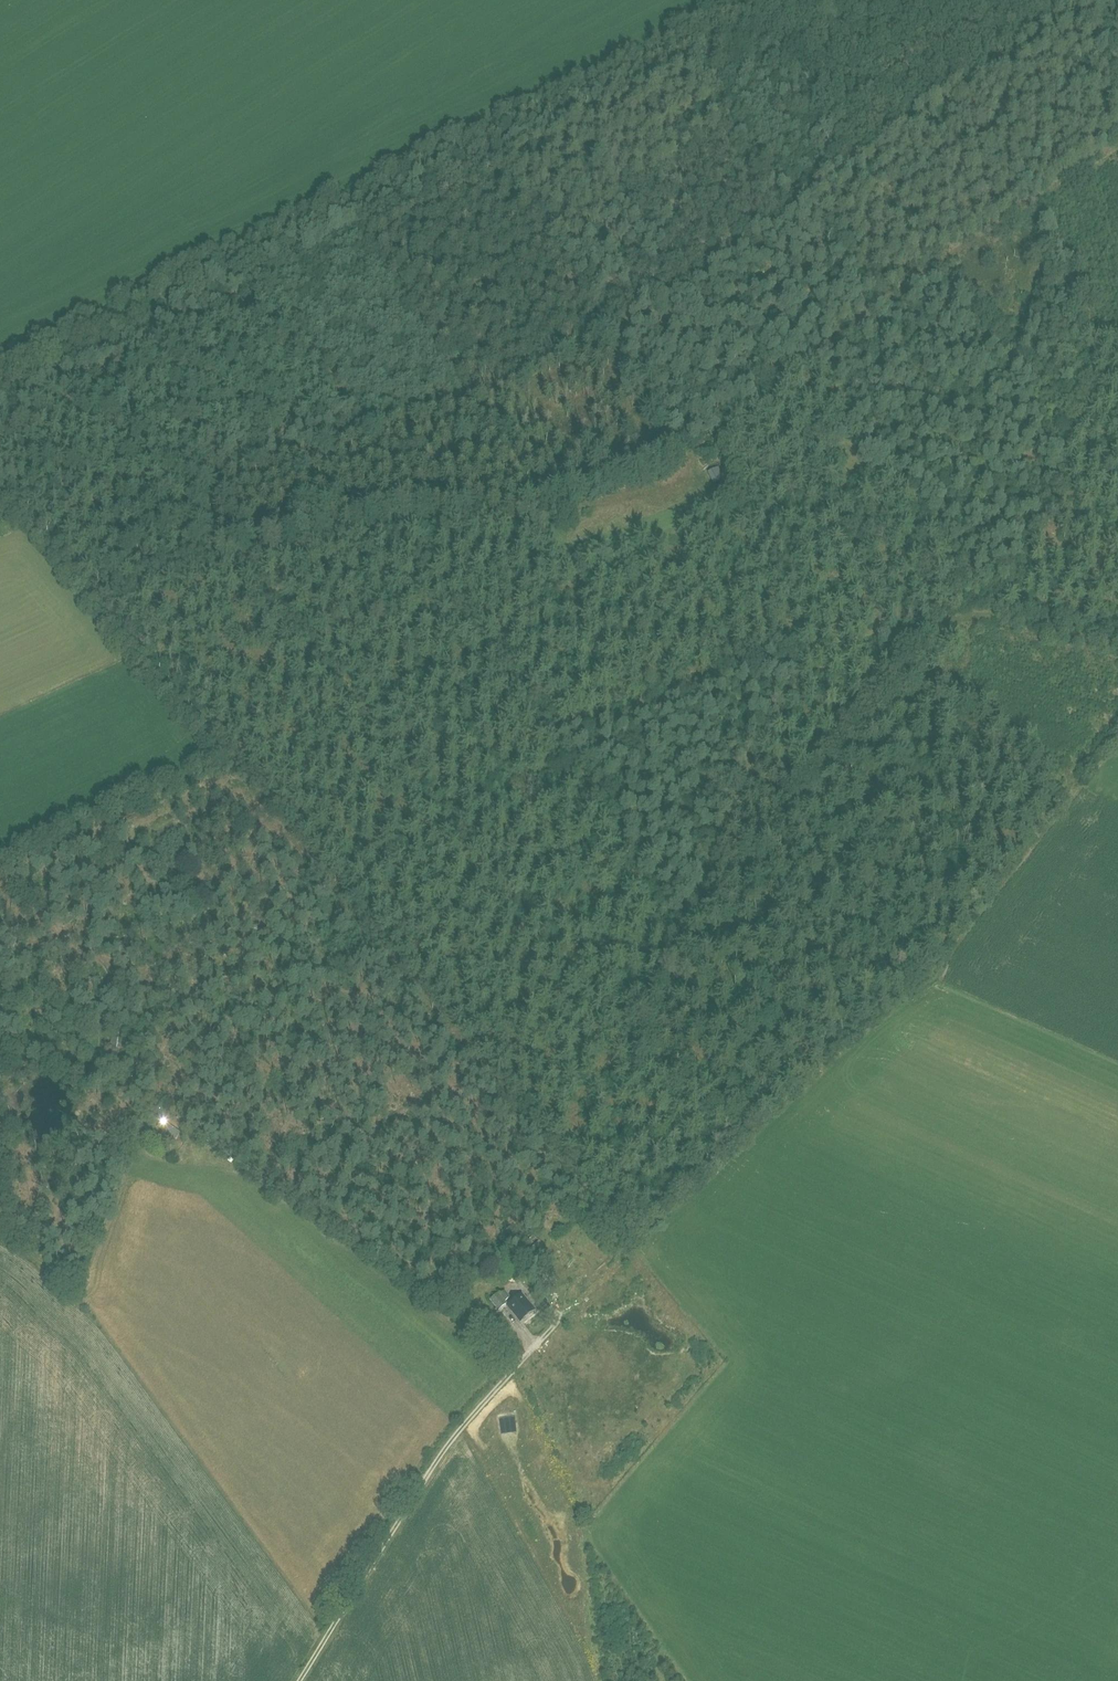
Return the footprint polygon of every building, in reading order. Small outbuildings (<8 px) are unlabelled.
[(713,485),(724,479),(718,469),(707,474),(713,485)] [(722,501),(734,496),(728,484),(717,489),(722,501)] [(168,1123),(163,1129),(178,1140),(183,1133),(168,1123)] [(510,1297),(505,1291),(500,1295),(498,1293),(490,1299),(498,1310),(506,1304),(504,1301),(510,1297)] [(521,1321),(534,1310),(522,1295),(508,1306),(521,1321)]
